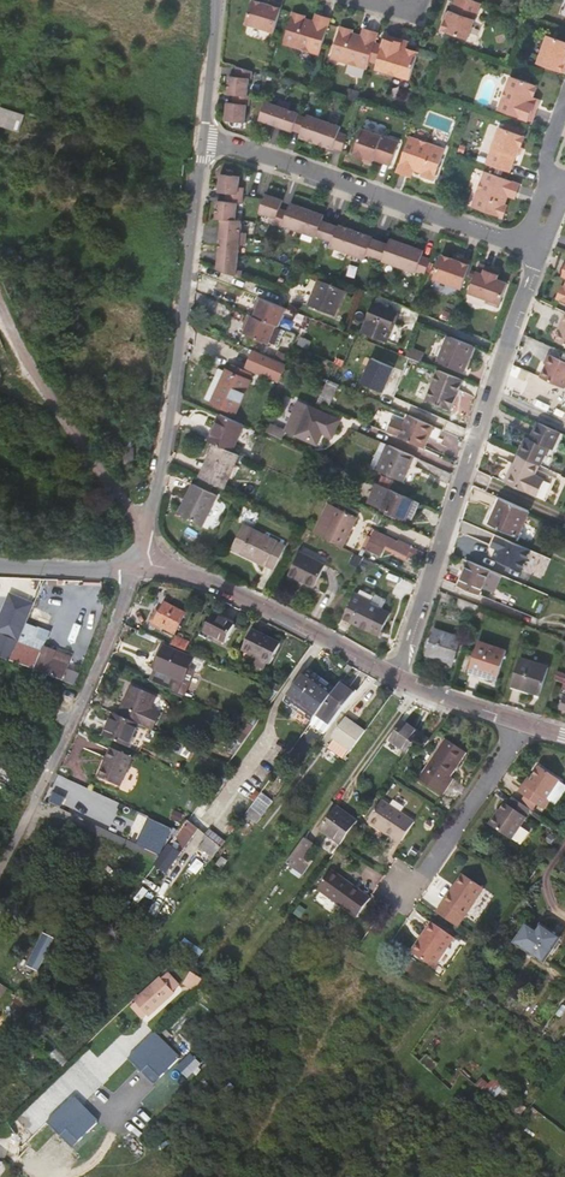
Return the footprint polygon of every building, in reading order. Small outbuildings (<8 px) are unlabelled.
[(276,30),(279,20),(283,4),(273,1),(272,6),(266,4),(253,0),(246,24),(275,33),(276,30)] [(448,10),(446,9),(443,19),(442,19),(438,29),(464,38),(477,2),(472,0),(451,0),(448,10)] [(293,12),(284,44),(320,55),(321,51),(325,39),(329,23),(331,19),(321,16),(319,23),(314,22),(305,19),(306,16),(293,12)] [(341,27),(332,59),(368,69),(369,66),(372,54),(378,35),(378,33),(368,30),(366,37),(362,36),(353,33),(353,31),(341,27)] [(407,49),(408,45),(402,43),(403,40),(386,35),(376,69),(411,79),(419,52),(407,49)] [(557,39),(547,68),(564,74),(564,42),(557,39)] [(228,94),(234,95),(248,95),(250,77),(253,77),(252,71),(237,67),(236,77),(230,76),(228,94)] [(532,122),(538,105),(535,104),(537,99),(534,97),(538,86),(510,77),(499,111),(532,122)] [(360,91),(348,88),(345,99),(357,103),(357,102),(360,91)] [(226,120),(246,122),(247,105),(250,105),(251,96),(248,95),(234,95),(234,103),(228,102),(226,120)] [(277,126),(286,102),(280,99),(278,105),(266,101),(260,120),(277,126)] [(294,130),(299,115),(300,113),(289,109),(291,104),(286,102),(277,126),(293,132),(294,130)] [(469,109),(458,105),(456,111),(467,115),(469,109)] [(21,118),(22,114),(1,107),(0,109),(0,122),(13,127),(14,123),(16,116),(21,118)] [(317,141),(326,118),(309,112),(307,118),(299,115),(294,130),(301,133),(301,135),(317,141)] [(16,116),(14,123),(20,125),(23,118),(21,118),(16,116)] [(348,133),(340,130),(342,124),(326,118),(317,141),(334,147),(334,145),(343,148),(345,141),(348,133)] [(508,172),(514,156),(516,156),(517,154),(519,147),(520,147),(524,136),(522,136),(524,129),(506,122),(504,129),(498,127),(485,164),(508,172)] [(374,159),(390,165),(398,142),(362,128),(352,154),(363,158),(364,157),(373,161),(374,159)] [(445,149),(409,136),(400,161),(396,172),(406,175),(409,168),(413,170),(422,173),(421,176),(433,180),(445,149)] [(508,196),(509,192),(516,194),(520,184),(485,172),(472,207),(503,218),(507,206),(504,205),(508,196)] [(227,202),(226,203),(243,204),(244,188),(239,188),(240,177),(221,174),(219,192),(228,193),(227,202)] [(274,223),(279,208),(282,199),(265,193),(259,212),(270,216),(268,221),(274,223)] [(243,204),(226,203),(227,202),(218,201),(216,219),(222,219),(241,221),(243,204)] [(299,231),(307,208),(290,202),(287,211),(279,208),(274,223),(282,226),(282,225),(299,231)] [(324,238),(330,223),(321,220),(323,214),(307,208),(299,231),(315,237),(316,235),(324,238)] [(220,237),(245,240),(246,234),(240,233),(241,221),(222,219),(220,237)] [(347,253),(355,230),(338,224),(338,226),(330,223),(324,238),(332,240),(330,247),(347,253)] [(374,255),(379,241),(371,238),(372,236),(355,230),(347,253),(364,259),(365,255),(366,252),(374,255)] [(218,255),(237,257),(239,245),(245,246),(245,240),(220,237),(218,255)] [(398,267),(406,244),(389,238),(387,244),(379,241),(374,255),(382,258),(381,261),(398,267)] [(424,273),(429,259),(421,256),(423,250),(406,244),(398,267),(415,273),(415,270),(424,273)] [(470,261),(460,257),(459,261),(453,259),(440,254),(432,278),(460,288),(470,261)] [(218,255),(216,269),(240,278),(242,269),(236,269),(237,257),(218,255)] [(506,283),(496,279),(497,274),(492,272),(494,269),(478,263),(467,292),(487,299),(486,302),(498,306),(506,283)] [(345,290),(318,280),(308,305),(335,316),(345,290)] [(564,288),(562,287),(557,299),(564,303),(564,287),(564,288)] [(279,326),(286,308),(258,297),(251,315),(277,325),(279,326)] [(396,312),(375,303),(364,331),(387,341),(391,331),(389,330),(396,312)] [(397,322),(405,324),(409,313),(400,311),(397,322)] [(251,315),(249,314),(245,323),(248,324),(245,329),(244,333),(269,343),(277,325),(251,315)] [(475,346),(448,335),(438,361),(464,371),(475,346)] [(286,365),(254,351),(247,366),(279,380),(286,365)] [(372,356),(361,381),(385,392),(396,366),(372,356)] [(545,365),(540,378),(564,389),(564,386),(564,363),(548,356),(544,364),(545,365)] [(228,363),(225,370),(251,382),(255,375),(228,363)] [(349,370),(338,365),(333,379),(344,384),(349,370)] [(203,398),(211,401),(225,370),(217,367),(203,398)] [(225,370),(211,401),(237,413),(251,382),(225,370)] [(453,412),(466,381),(441,371),(429,402),(453,412)] [(520,371),(519,373),(517,377),(523,380),(525,375),(526,373),(520,371)] [(317,402),(329,407),(339,384),(328,379),(317,402)] [(462,392),(462,411),(470,411),(470,392),(462,392)] [(340,420),(303,404),(298,406),(288,427),(290,433),(317,445),(322,433),(332,437),(340,420)] [(245,425),(219,413),(207,441),(214,444),(233,452),(245,425)] [(384,430),(387,432),(393,420),(405,425),(409,415),(406,414),(404,420),(391,414),(384,430)] [(393,420),(387,432),(387,433),(423,450),(428,440),(436,443),(442,430),(409,415),(405,425),(393,420)] [(537,422),(529,439),(548,448),(552,450),(560,433),(537,422)] [(540,465),(548,448),(529,439),(525,437),(517,455),(518,455),(539,465),(540,465)] [(372,467),(378,470),(389,445),(383,442),(372,467)] [(214,444),(199,476),(200,477),(210,481),(215,484),(225,489),(240,455),(233,452),(214,444)] [(389,445),(378,470),(404,482),(415,456),(389,445)] [(134,448),(125,448),(124,448),(124,464),(134,464),(134,448)] [(534,474),(539,465),(518,455),(506,482),(509,484),(535,496),(543,478),(534,474)] [(330,466),(315,459),(311,468),(326,475),(330,466)] [(200,477),(196,485),(211,492),(215,484),(210,481),(200,477)] [(381,485),(389,489),(392,483),(384,479),(381,485)] [(218,496),(211,492),(196,485),(193,484),(178,513),(204,525),(218,496)] [(370,503),(386,511),(385,513),(396,518),(397,515),(404,519),(406,515),(412,518),(419,502),(389,489),(381,485),(378,484),(370,503)] [(261,498),(256,495),(252,502),(257,505),(261,498)] [(489,514),(493,516),(501,499),(496,497),(489,514)] [(528,511),(501,499),(493,516),(489,524),(516,536),(528,511)] [(321,536),(334,506),(328,503),(314,533),(321,536)] [(356,517),(334,506),(321,536),(323,537),(342,547),(356,517)] [(286,547),(243,526),(232,549),(275,570),(286,547)] [(386,544),(405,553),(404,555),(421,562),(425,554),(408,546),(376,531),(375,532),(373,531),(371,533),(374,534),(368,548),(380,554),(381,554),(386,544)] [(531,550),(496,535),(491,547),(497,549),(493,559),(522,571),(531,550)] [(325,566),(300,553),(289,575),(315,587),(325,566)] [(503,576),(490,570),(469,562),(458,586),(479,595),(482,588),(495,594),(503,576)] [(0,619),(0,634),(14,601),(32,608),(35,603),(11,593),(0,619)] [(386,600),(376,595),(373,602),(356,594),(344,617),(381,636),(391,613),(382,608),(386,600)] [(454,609),(475,617),(475,616),(478,606),(458,598),(454,609)] [(10,661),(20,637),(32,608),(14,601),(0,634),(0,657),(10,661)] [(186,612),(165,602),(157,616),(154,615),(149,625),(161,631),(163,627),(175,633),(186,612)] [(478,606),(475,616),(482,619),(486,610),(478,606)] [(31,618),(48,623),(52,612),(35,607),(31,618)] [(235,624),(213,614),(204,631),(226,642),(235,624)] [(281,642),(253,628),(242,649),(258,656),(254,664),(264,669),(268,661),(271,663),(281,642)] [(460,638),(433,630),(426,654),(452,662),(460,638)] [(190,642),(175,635),(172,644),(186,650),(190,642)] [(505,650),(477,642),(468,670),(496,679),(505,650)] [(18,643),(10,661),(62,680),(69,661),(54,656),(56,651),(43,646),(41,651),(18,643)] [(159,672),(169,646),(165,644),(155,670),(159,672)] [(189,668),(193,656),(169,646),(159,672),(155,670),(150,681),(185,696),(195,670),(189,668)] [(71,657),(56,651),(54,656),(69,661),(71,657)] [(548,668),(519,658),(511,685),(540,694),(548,668)] [(343,670),(347,673),(352,667),(347,664),(343,670)] [(320,682),(322,678),(307,668),(284,700),(312,721),(334,692),(320,682)] [(554,680),(564,684),(564,675),(557,671),(554,680)] [(336,688),(322,678),(320,682),(334,692),(336,688)] [(311,723),(324,733),(355,692),(341,683),(336,688),(334,692),(312,721),(311,723)] [(153,729),(161,713),(151,708),(156,697),(156,696),(132,685),(118,714),(139,723),(153,729)] [(271,688),(259,704),(267,709),(279,691),(271,688)] [(166,702),(156,697),(151,708),(161,713),(166,702)] [(118,714),(113,712),(103,736),(125,745),(141,752),(145,741),(133,735),(139,723),(118,714)] [(249,734),(260,719),(252,714),(242,729),(249,734)] [(350,751),(366,730),(346,716),(331,737),(350,751)] [(389,739),(407,752),(413,744),(420,734),(403,721),(389,739)] [(420,734),(413,744),(421,749),(428,740),(420,734)] [(469,755),(448,740),(419,779),(443,796),(455,780),(452,778),(469,755)] [(132,757),(110,747),(98,776),(120,785),(132,757)] [(14,765),(0,761),(0,781),(8,784),(14,765)] [(531,779),(526,787),(523,785),(517,792),(524,796),(536,805),(542,809),(547,802),(555,807),(564,791),(564,786),(558,781),(559,779),(540,766),(531,779)] [(526,787),(531,779),(528,777),(523,785),(526,787)] [(250,806),(262,816),(273,802),(260,792),(250,806)] [(536,805),(524,796),(519,802),(529,809),(532,811),(536,805)] [(502,813),(492,828),(511,840),(526,818),(525,816),(529,809),(519,802),(512,797),(507,805),(504,803),(499,811),(502,813)] [(408,816),(383,798),(368,819),(393,836),(408,816)] [(250,806),(239,821),(246,826),(251,819),(256,823),(262,816),(250,806)] [(320,829),(341,844),(358,821),(337,806),(320,829)] [(201,812),(197,809),(189,819),(194,823),(201,812)] [(183,814),(175,810),(171,819),(179,823),(183,814)] [(489,825),(492,828),(502,813),(499,811),(489,825)] [(169,828),(145,816),(132,841),(157,853),(169,828)] [(197,829),(186,821),(180,830),(169,845),(165,852),(175,858),(179,852),(179,853),(185,846),(197,829)] [(236,825),(231,822),(226,830),(230,833),(236,825)] [(564,825),(560,822),(556,827),(561,830),(564,825)] [(205,834),(206,836),(221,845),(225,840),(209,828),(205,834)] [(553,837),(548,833),(543,841),(548,845),(553,837)] [(201,848),(213,856),(221,845),(206,836),(204,839),(206,840),(201,848)] [(287,862),(298,871),(305,861),(317,845),(306,837),(287,862)] [(418,853),(413,849),(409,854),(414,858),(418,853)] [(305,861),(298,871),(303,874),(310,864),(305,861)] [(372,896),(333,868),(320,887),(358,914),(372,896)] [(437,913),(458,928),(484,890),(462,875),(437,913)] [(437,913),(431,922),(454,939),(461,930),(458,928),(437,913)] [(454,939),(431,922),(424,932),(427,934),(421,943),(418,941),(411,952),(434,968),(454,939)] [(67,935),(70,928),(59,923),(55,930),(67,935)] [(560,937),(541,924),(536,930),(527,924),(515,942),(544,961),(560,937)] [(52,937),(41,929),(23,954),(34,962),(52,937)] [(424,932),(418,941),(421,943),(427,934),(424,932)] [(185,937),(182,942),(200,955),(203,950),(185,937)] [(200,955),(182,942),(178,948),(196,960),(200,955)] [(202,979),(192,972),(184,984),(195,991),(202,979)] [(161,977),(134,1000),(136,1003),(148,1015),(149,1017),(175,993),(173,991),(180,985),(169,973),(162,979),(161,977)] [(0,983),(0,999),(1,999),(8,988),(0,983)] [(474,1000),(469,996),(464,1002),(470,1006),(474,1000)] [(24,1001),(18,997),(14,1002),(20,1006),(24,1001)] [(148,1015),(136,1003),(131,1007),(143,1020),(148,1015)] [(128,1056),(153,1083),(182,1057),(157,1030),(128,1056)] [(189,1078),(204,1062),(192,1051),(177,1067),(189,1078)] [(438,1065),(426,1055),(420,1062),(422,1063),(432,1072),(438,1065)] [(177,1068),(163,1083),(176,1095),(190,1081),(177,1068)] [(489,1084),(500,1093),(508,1100),(514,1093),(495,1077),(489,1084)] [(500,1093),(489,1084),(481,1078),(475,1084),(493,1100),(500,1093)] [(119,1097),(110,1088),(100,1097),(109,1106),(119,1097)] [(159,1088),(147,1100),(159,1112),(171,1100),(159,1088)] [(526,1107),(520,1102),(514,1109),(521,1114),(526,1107)] [(87,1119),(72,1106),(57,1122),(73,1136),(87,1119)] [(549,1108),(544,1114),(553,1120),(557,1114),(549,1108)]
